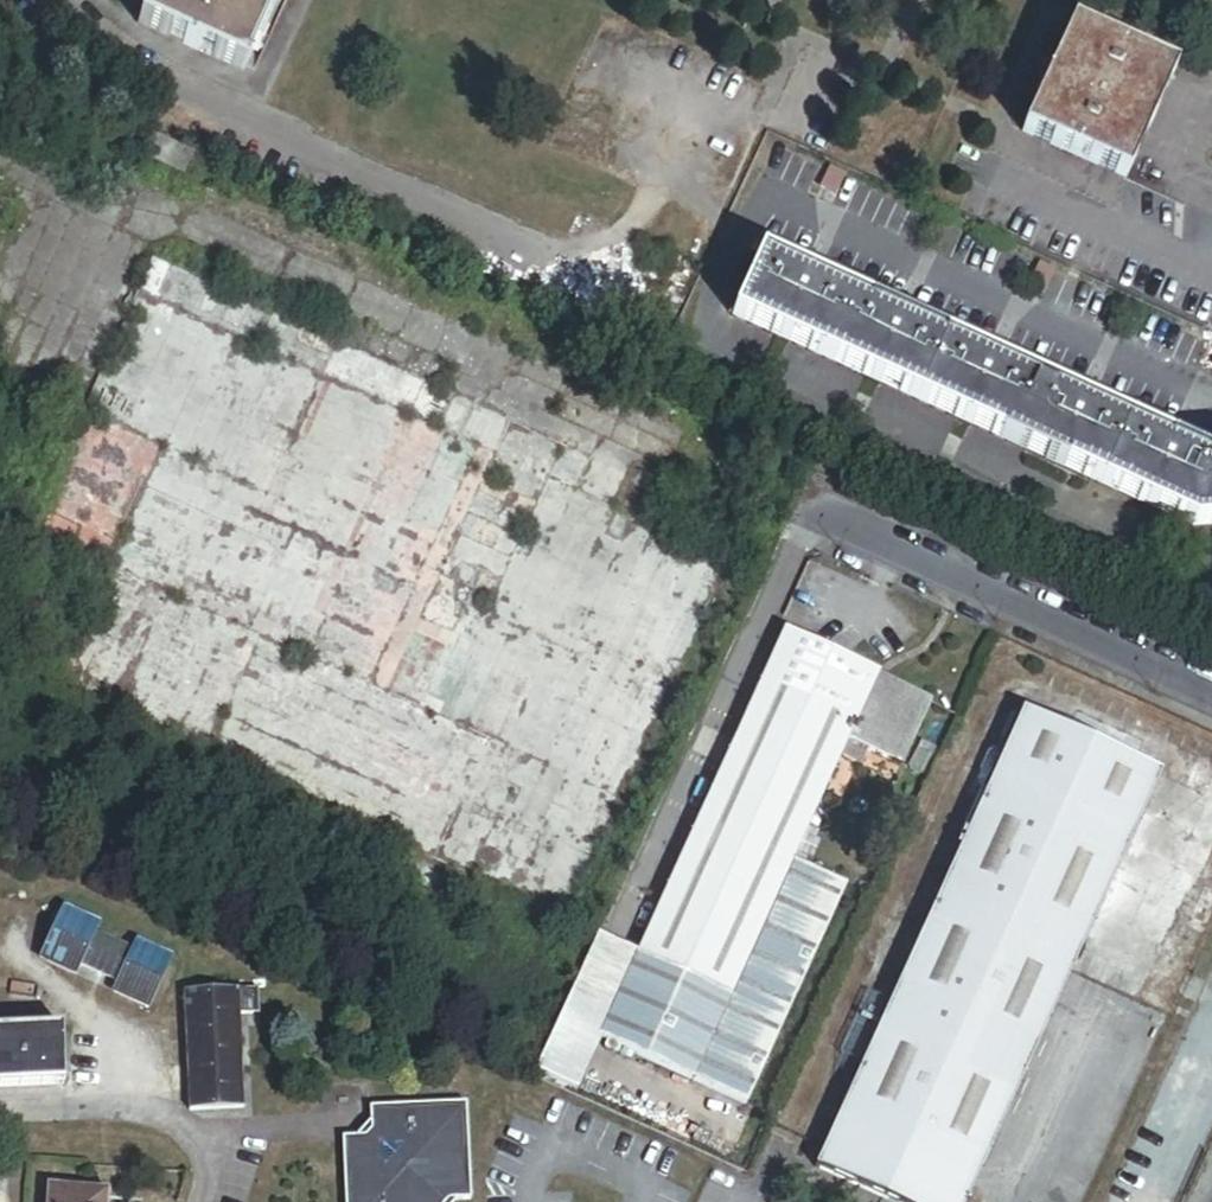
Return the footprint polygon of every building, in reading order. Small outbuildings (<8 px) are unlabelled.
[(135,27),(241,75),(275,0),(147,0),(135,27)] [(1070,31),(1024,135),(1125,180),(1171,77),(1070,31)] [(51,690),(584,906),(728,553),(613,506),(629,467),(446,393),(436,416),(358,384),(372,350),(141,257),(31,527),(105,557),(51,690)] [(732,317),(1191,526),(1211,525),(1211,459),(1201,460),(760,258),(732,317)] [(639,956),(638,958),(731,1000),(793,863),(848,743),(900,767),(930,702),(877,678),(879,675),(785,633),(639,956)] [(1023,715),(816,1170),(887,1201),(966,1201),(1159,776),(1023,715)] [(596,936),(534,1073),(577,1092),(600,1040),(746,1106),(845,887),(793,863),(731,1000),(638,958),(639,956),(596,936)] [(98,926),(63,910),(40,960),(75,976),(79,965),(117,983),(113,993),(147,1009),(170,959),(136,944),(131,954),(93,936),(98,926)] [(237,990),(183,993),(189,1112),(243,1109),(239,1016),(237,990)] [(259,990),(237,990),(239,1016),(260,1015),(259,990)] [(63,1087),(61,1030),(0,1032),(0,1089),(63,1087)] [(341,1138),(344,1201),(456,1201),(471,1201),(466,1104),(368,1109),(369,1123),(356,1137),(341,1138)] [(46,1201),(106,1201),(107,1193),(47,1188),(46,1201)]
